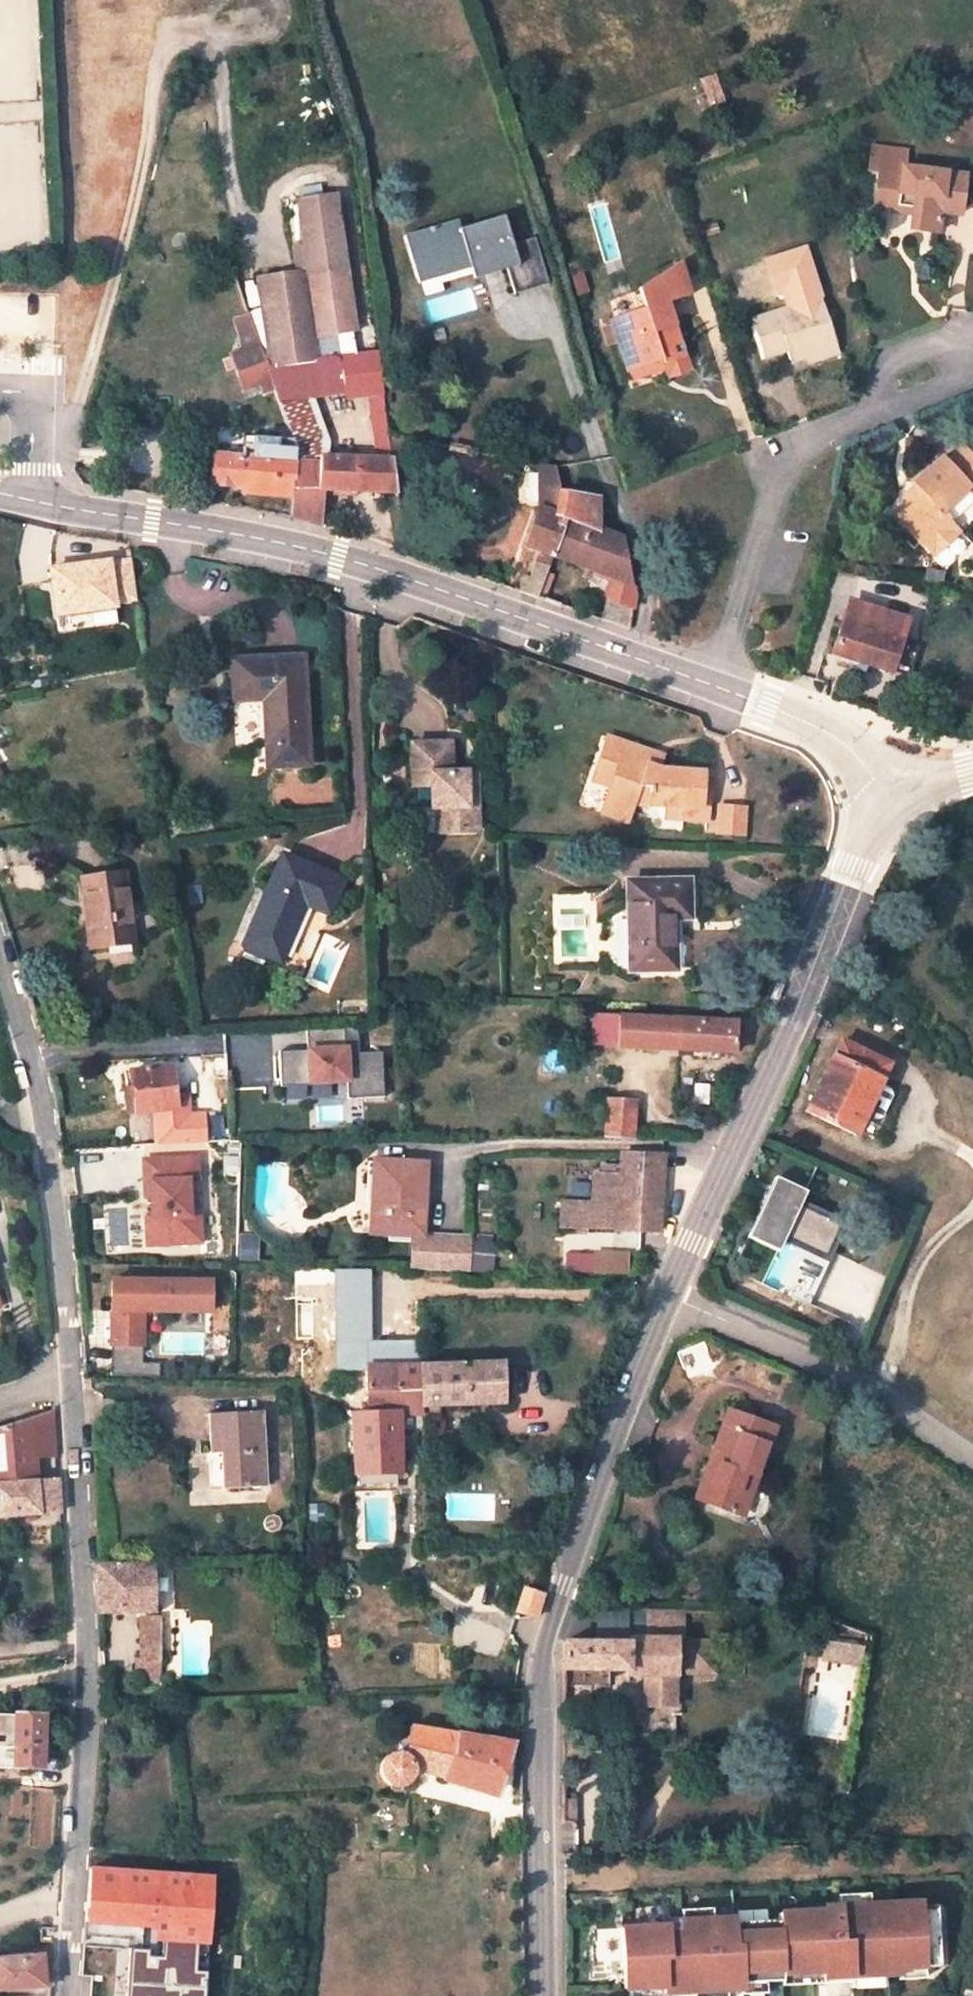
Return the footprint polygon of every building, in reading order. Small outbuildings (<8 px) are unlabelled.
[(960,215),(965,178),(902,169),(905,153),(872,149),(869,172),(880,173),(875,211),(898,214),(899,208),(914,210),(913,215),(912,229),(939,232),(942,214),(960,215)] [(503,214),(457,228),(469,267),(472,278),(517,262),(503,214)] [(457,228),(455,219),(403,236),(417,283),(469,267),(457,228)] [(294,269),(256,274),(268,369),(338,359),(351,357),(348,331),(353,331),(344,262),(341,236),(303,241),(305,258),(293,260),(294,269)] [(804,249),(766,262),(778,293),(789,289),(796,307),(752,322),(764,356),(788,349),(792,361),(807,355),(838,345),(804,249)] [(685,357),(666,301),(689,294),(679,262),(638,290),(644,309),(610,320),(627,372),(662,361),(664,364),(685,357)] [(807,355),(810,363),(840,353),(838,345),(807,355)] [(259,347),(232,357),(244,388),(259,382),(271,377),(268,369),(259,347)] [(342,393),(343,399),(369,396),(382,394),(377,354),(351,357),(338,359),(342,393)] [(326,443),(310,398),(342,393),(338,359),(268,369),(271,377),(293,441),(296,441),(295,464),(318,465),(319,457),(327,458),(326,443)] [(627,372),(629,381),(665,369),(664,364),(662,361),(627,372)] [(259,382),(280,440),(293,441),(271,377),(259,382)] [(369,396),(376,446),(389,445),(382,394),(369,396)] [(215,458),(213,483),(245,485),(293,490),(295,464),(296,441),(293,441),(280,440),(243,437),(241,460),(215,458)] [(377,457),(380,461),(327,458),(319,457),(318,465),(295,464),(293,490),(321,491),(395,494),(389,445),(376,446),(377,457)] [(914,485),(917,488),(922,494),(909,506),(908,504),(894,517),(922,546),(923,545),(933,555),(958,532),(948,521),(949,520),(943,514),(969,489),(972,494),(972,459),(966,451),(949,467),(941,459),(914,485)] [(539,508),(525,546),(541,552),(537,565),(535,564),(531,579),(525,576),(520,591),(536,596),(553,557),(557,549),(569,521),(597,530),(598,501),(562,494),(555,468),(538,465),(539,508)] [(245,485),(244,494),(292,499),(293,490),(245,485)] [(917,488),(905,501),(908,504),(909,506),(922,494),(917,488)] [(328,522),(320,520),(321,491),(293,490),(292,499),(291,517),(327,527),(328,522)] [(584,569),(612,580),(606,600),(608,600),(601,621),(629,629),(636,593),(624,539),(569,521),(557,549),(588,561),(584,569)] [(553,557),(584,569),(588,561),(557,549),(553,557)] [(832,656),(891,675),(901,643),(899,642),(905,620),(852,604),(845,625),(842,624),(832,656)] [(307,745),(303,655),(230,659),(233,699),(263,699),(265,746),(266,763),(308,762),(307,745)] [(618,737),(609,734),(595,776),(613,782),(620,762),(611,760),(618,737)] [(652,748),(618,737),(611,760),(620,762),(613,782),(608,800),(628,807),(630,800),(681,803),(680,814),(705,815),(708,769),(661,766),(648,761),(652,748)] [(449,741),(410,743),(411,785),(429,785),(430,808),(435,808),(436,831),(476,831),(475,793),(466,793),(465,770),(450,771),(449,741)] [(661,766),(665,753),(652,748),(648,761),(661,766)] [(475,793),(475,771),(465,770),(466,793),(475,793)] [(608,800),(604,809),(624,816),(628,807),(608,800)] [(341,879),(282,854),(243,944),(280,960),(305,903),(328,912),(341,879)] [(122,872),(79,878),(89,947),(132,941),(122,872)] [(688,879),(626,880),(627,970),(675,970),(675,918),(689,917),(688,879)] [(735,1021),(593,1013),(590,1042),(616,1043),(616,1046),(734,1052),(735,1021)] [(308,1048),(279,1049),(281,1085),(312,1084),(312,1081),(347,1079),(348,1096),(384,1095),(382,1050),(359,1050),(358,1025),(307,1028),(308,1048)] [(887,1063),(840,1040),(833,1055),(830,1054),(804,1109),(855,1134),(865,1113),(874,1118),(881,1116),(891,1095),(889,1087),(879,1083),(881,1080),(879,1079),(887,1063)] [(171,1066),(130,1071),(133,1094),(135,1111),(176,1107),(171,1066)] [(125,1095),(128,1113),(135,1111),(133,1094),(125,1095)] [(633,1101),(606,1099),(603,1135),(630,1136),(633,1101)] [(617,1229),(658,1231),(662,1155),(621,1154),(620,1169),(617,1222),(617,1229)] [(198,1157),(143,1159),(144,1183),(149,1183),(152,1218),(147,1218),(148,1244),(203,1242),(201,1215),(190,1216),(189,1180),(199,1179),(198,1157)] [(420,1164),(375,1160),(371,1232),(410,1234),(416,1234),(420,1164)] [(568,1195),(567,1219),(617,1222),(620,1169),(602,1168),(601,1197),(568,1195)] [(747,1238),(776,1251),(781,1241),(794,1248),(790,1257),(775,1290),(807,1305),(827,1262),(825,1261),(830,1249),(833,1250),(837,1240),(825,1234),(831,1220),(798,1205),(804,1191),(775,1178),(747,1238)] [(433,1270),(435,1235),(416,1234),(410,1234),(408,1270),(433,1270)] [(433,1270),(470,1270),(472,1237),(435,1235),(433,1270)] [(594,1251),(593,1274),(628,1275),(629,1252),(594,1251)] [(396,1272),(365,1272),(365,1279),(370,1284),(396,1284),(396,1272)] [(212,1281),(113,1279),(111,1375),(160,1375),(160,1362),(143,1362),(144,1310),(211,1311),(212,1281)] [(419,1334),(388,1335),(389,1355),(354,1356),(354,1368),(364,1368),(365,1411),(398,1410),(397,1365),(420,1363),(419,1334)] [(501,1401),(500,1361),(420,1363),(421,1403),(501,1401)] [(350,1412),(353,1473),(365,1472),(366,1483),(386,1482),(386,1471),(400,1471),(398,1414),(422,1413),(421,1403),(420,1363),(397,1365),(398,1410),(365,1411),(350,1412)] [(774,1424),(726,1406),(693,1499),(740,1516),(774,1424)] [(260,1408),(208,1412),(210,1452),(220,1452),(223,1487),(264,1485),(260,1408)] [(35,1415),(37,1454),(55,1453),(52,1409),(35,1415)] [(59,1512),(57,1480),(38,1481),(37,1454),(35,1415),(0,1426),(0,1517),(59,1512)] [(151,1562),(94,1564),(98,1611),(153,1610),(151,1562)] [(534,1614),(542,1590),(524,1585),(516,1609),(534,1614)] [(646,1611),(647,1627),(683,1627),(683,1611),(646,1611)] [(626,1613),(597,1614),(598,1628),(626,1627),(626,1613)] [(142,1616),(140,1640),(160,1641),(160,1617),(152,1616),(142,1616)] [(642,1674),(642,1703),(674,1704),(675,1637),(637,1637),(637,1636),(633,1636),(633,1637),(625,1637),(625,1641),(562,1639),(561,1667),(623,1668),(623,1674),(642,1674)] [(684,1655),(684,1671),(713,1671),(713,1637),(675,1637),(675,1655),(684,1655)] [(140,1640),(140,1674),(161,1674),(161,1642),(160,1641),(140,1640)] [(823,1640),(820,1660),(861,1667),(865,1647),(823,1640)] [(14,1768),(41,1768),(43,1717),(38,1717),(39,1700),(22,1706),(23,1717),(16,1717),(14,1748),(14,1768)] [(16,1717),(0,1716),(0,1748),(14,1748),(16,1717)] [(410,1768),(491,1793),(508,1740),(409,1724),(406,1743),(398,1743),(397,1753),(393,1752),(385,1755),(382,1757),(380,1760),(379,1764),(378,1772),(382,1779),(388,1783),(392,1784),(396,1784),(403,1781),(408,1775),(410,1772),(410,1768)] [(14,1748),(0,1748),(0,1767),(14,1768),(14,1748)] [(123,1870),(96,1869),(89,1980),(113,1982),(112,1994),(130,1995),(130,1992),(144,1994),(148,1935),(121,1933),(123,1870)] [(165,1917),(168,1873),(123,1870),(121,1933),(148,1935),(150,1916),(165,1917)] [(862,1892),(832,1893),(832,1903),(862,1902),(862,1892)] [(620,1928),(622,1985),(629,1985),(662,1983),(663,1990),(689,1989),(722,1987),(739,1986),(739,1979),(762,1977),(777,1976),(776,1968),(816,1967),(816,1978),(817,1995),(825,1995),(846,1995),(846,1982),(845,1971),(875,1970),(890,1969),(890,1962),(913,1960),(928,1960),(925,1903),(911,1903),(911,1899),(862,1902),(832,1903),(816,1904),(816,1909),(773,1911),(773,1919),(731,1921),(730,1917),(709,1919),(679,1920),(664,1921),(665,1925),(620,1928)] [(678,1909),(679,1920),(709,1919),(708,1908),(678,1909)] [(47,1987),(50,1956),(0,1959),(0,1990),(47,1987)] [(914,1972),(913,1960),(890,1962),(890,1969),(890,1973),(914,1972)] [(816,1967),(776,1968),(777,1976),(777,1980),(816,1978),(816,1967)] [(875,1970),(845,1971),(846,1982),(875,1981),(875,1970)] [(762,1988),(762,1977),(739,1979),(739,1986),(740,1990),(762,1988)] [(662,1983),(629,1985),(629,1995),(663,1994),(663,1990),(662,1983)] [(690,1995),(722,1995),(722,1987),(689,1989),(690,1995)]
